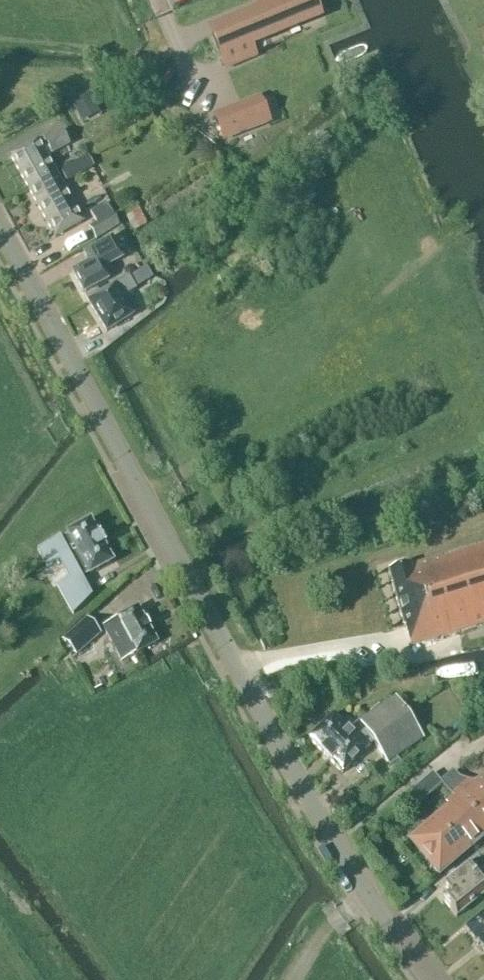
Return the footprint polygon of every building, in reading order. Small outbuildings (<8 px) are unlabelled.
[(210,28),(225,67),(253,56),(246,40),(305,17),(298,0),(299,0),(279,0),(210,28)] [(73,97),(83,118),(103,109),(93,88),(73,97)] [(268,122),(258,100),(242,107),(215,117),(225,140),(268,122)] [(10,156),(28,188),(56,173),(47,157),(69,145),(62,132),(40,144),(38,141),(10,156)] [(89,150),(66,163),(73,176),(96,163),(89,150)] [(55,238),(84,222),(56,173),(28,188),(55,238)] [(95,240),(118,225),(111,213),(89,228),(95,240)] [(88,263),(71,272),(83,294),(109,280),(103,269),(123,259),(112,238),(83,253),(88,263)] [(146,266),(137,272),(141,279),(147,281),(153,277),(146,266)] [(132,315),(122,298),(136,289),(128,276),(114,285),(113,285),(88,300),(89,302),(88,302),(106,332),(132,315)] [(90,575),(113,563),(90,521),(67,534),(68,535),(61,539),(60,538),(38,550),(47,567),(59,561),(69,579),(57,586),(73,614),(92,597),(82,579),(90,575)] [(411,647),(483,624),(483,543),(411,566),(410,565),(388,572),(404,628),(406,627),(411,647)] [(136,655),(157,644),(137,608),(116,619),(117,620),(103,627),(122,662),(136,655)] [(76,656),(100,634),(86,619),(62,640),(76,656)] [(309,739),(342,774),(367,749),(373,743),(387,763),(423,738),(395,697),(360,721),(348,731),(333,715),(309,739)] [(439,781),(454,800),(483,835),(483,778),(477,784),(459,778),(453,771),(439,781)] [(433,774),(411,791),(420,803),(442,785),(439,781),(433,774)] [(439,877),(483,838),(483,835),(454,800),(447,805),(450,808),(413,839),(422,850),(419,853),(439,877)] [(477,858),(466,867),(441,887),(449,898),(444,902),(456,917),(483,895),(483,889),(475,877),(483,870),(483,867),(477,858)] [(465,929),(483,952),(483,914),(465,929)]
